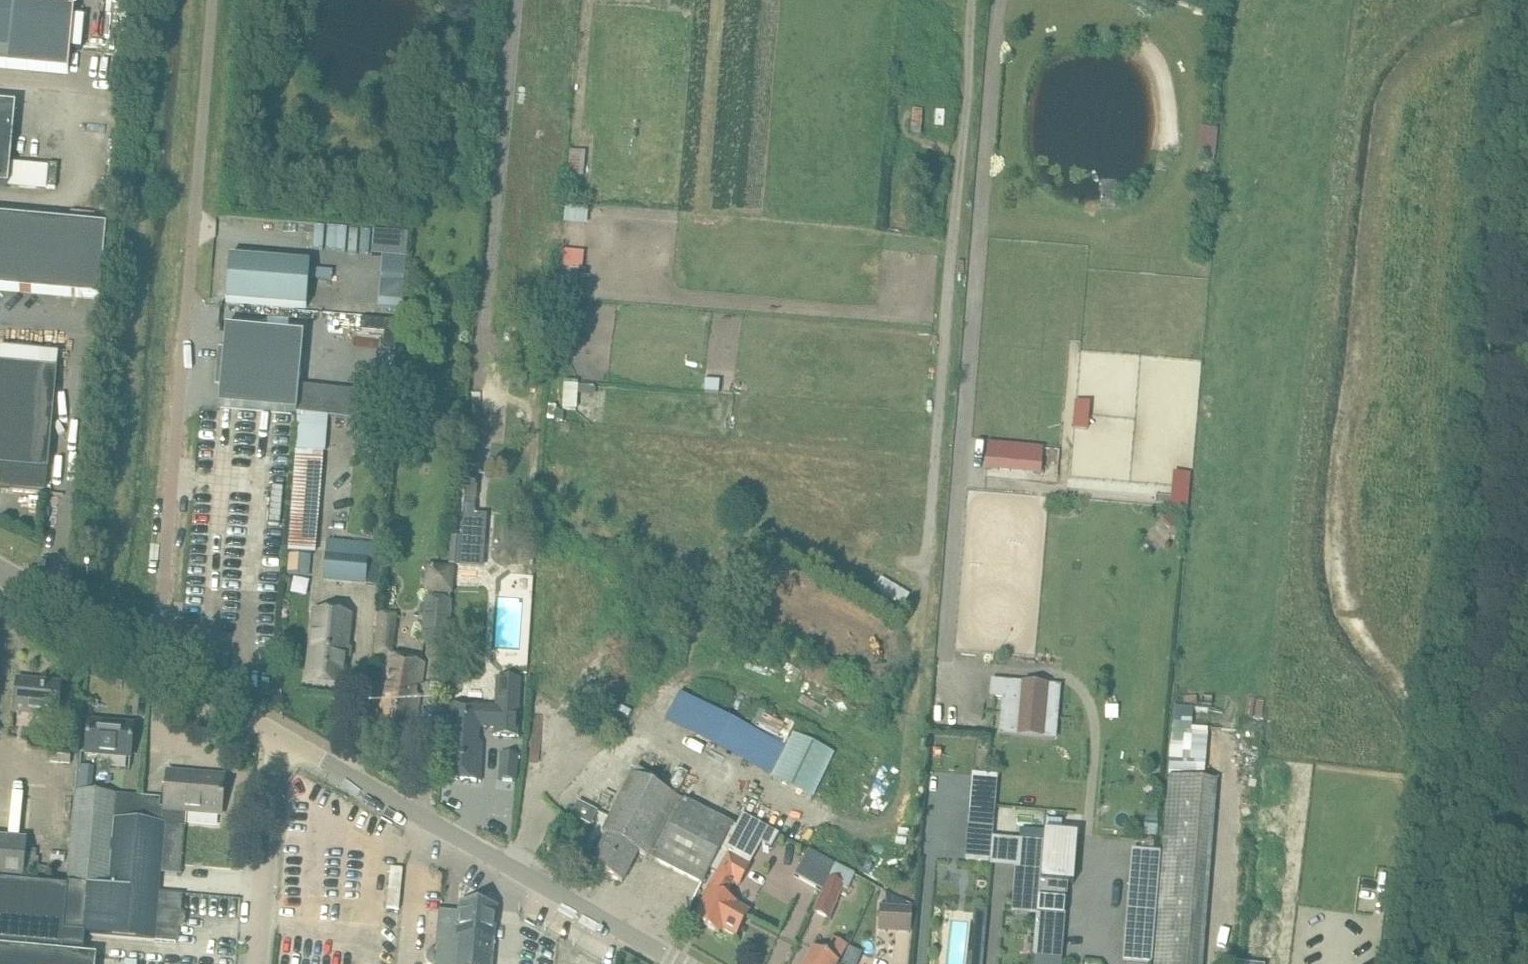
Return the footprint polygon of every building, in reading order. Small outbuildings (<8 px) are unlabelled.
[(9,67),(15,0),(0,0),(0,66),(9,67)] [(15,0),(9,67),(67,72),(69,50),(70,38),(74,5),(15,0)] [(10,188),(45,191),(46,187),(55,188),(58,164),(48,163),(48,167),(9,164),(15,105),(0,104),(0,187),(10,188)] [(100,298),(106,227),(0,217),(0,289),(100,298)] [(229,257),(226,302),(306,308),(310,263),(229,257)] [(226,326),(219,405),(297,413),(327,416),(392,422),(395,395),(299,386),(304,334),(226,326)] [(3,466),(1,485),(10,486),(10,491),(45,494),(47,471),(48,471),(51,443),(55,388),(57,369),(58,354),(0,349),(0,466),(3,466)] [(296,426),(294,450),(324,452),(326,428),(296,426)] [(1038,473),(1042,447),(984,438),(980,465),(1038,473)] [(315,553),(324,452),(294,450),(285,551),(315,553)] [(275,457),(272,497),(286,499),(290,458),(275,457)] [(459,536),(456,566),(484,568),(488,515),(477,514),(477,506),(466,506),(465,506),(463,537),(459,536)] [(370,543),(366,584),(378,585),(382,538),(370,537),(370,543)] [(366,584),(370,543),(327,540),(323,581),(366,584)] [(427,564),(425,592),(453,595),(456,566),(427,564)] [(452,601),(424,598),(420,642),(448,645),(452,601)] [(425,663),(394,656),(398,612),(378,610),(374,655),(387,657),(385,663),(377,661),(374,679),(382,680),(377,707),(373,726),(413,734),(417,715),(425,663)] [(343,688),(346,669),(352,615),(314,611),(308,664),(305,684),(343,688)] [(443,757),(442,777),(481,781),(482,743),(477,740),(477,728),(483,725),(495,726),(499,729),(498,734),(518,735),(519,715),(521,680),(506,679),(504,709),(495,708),(485,708),(447,705),(443,757)] [(58,717),(59,704),(61,684),(17,680),(14,713),(58,717)] [(992,681),(991,696),(1003,697),(1000,733),(1015,734),(1044,737),(1048,685),(1023,683),(992,681)] [(673,694),(659,727),(814,791),(831,750),(788,732),(785,740),(673,694)] [(133,725),(89,721),(86,753),(131,757),(133,725)] [(49,762),(70,764),(71,752),(50,750),(49,762)] [(516,781),(518,755),(500,753),(498,779),(516,781)] [(221,814),(224,776),(223,776),(222,780),(190,777),(190,774),(168,772),(165,808),(159,807),(160,798),(140,797),(139,820),(168,823),(185,824),(186,811),(221,814)] [(735,826),(732,824),(633,774),(603,833),(607,835),(591,866),(622,882),(638,851),(647,855),(649,852),(657,856),(655,860),(702,883),(719,849),(722,851),(742,814),(735,826)] [(973,786),(992,787),(992,775),(974,774),(973,786)] [(1154,941),(1152,963),(1203,963),(1217,780),(1169,777),(1158,890),(1154,941)] [(138,821),(139,820),(140,797),(76,791),(74,815),(113,818),(118,819),(138,821)] [(45,805),(39,878),(66,881),(72,807),(45,805)] [(970,812),(966,859),(989,861),(993,814),(970,812)] [(749,866),(740,861),(761,824),(742,814),(722,851),(728,854),(710,888),(709,887),(701,903),(703,905),(695,919),(719,933),(721,928),(735,936),(749,911),(735,903),(736,902),(726,897),(734,883),(738,886),(749,866)] [(164,822),(160,874),(181,876),(185,824),(164,822)] [(1043,842),(1039,881),(1068,884),(1073,884),(1078,834),(1044,831),(1043,842)] [(23,881),(27,840),(0,837),(0,879),(23,881)] [(1038,894),(1039,881),(1043,842),(1018,839),(1013,892),(1038,894)] [(808,849),(794,874),(822,889),(833,863),(808,849)] [(835,864),(829,878),(813,912),(828,919),(844,886),(848,887),(854,873),(835,864)] [(390,868),(387,908),(399,909),(402,869),(390,868)] [(1068,884),(1039,881),(1038,894),(1035,931),(1063,934),(1068,884)] [(85,935),(88,890),(68,888),(0,883),(0,944),(83,951),(85,935)] [(1125,939),(1154,941),(1158,890),(1129,888),(1125,939)] [(85,935),(176,943),(181,896),(88,890),(85,935)] [(426,961),(429,963),(491,963),(492,951),(496,907),(461,904),(460,912),(439,910),(437,930),(435,950),(430,950),(427,952),(426,961)] [(909,932),(910,907),(880,906),(879,931),(909,932)] [(973,911),(972,923),(986,924),(987,912),(973,911)] [(838,962),(837,961),(847,945),(834,938),(825,954),(814,948),(805,963),(837,963),(838,962)] [(77,954),(0,947),(0,963),(96,963),(97,956),(77,954)]
